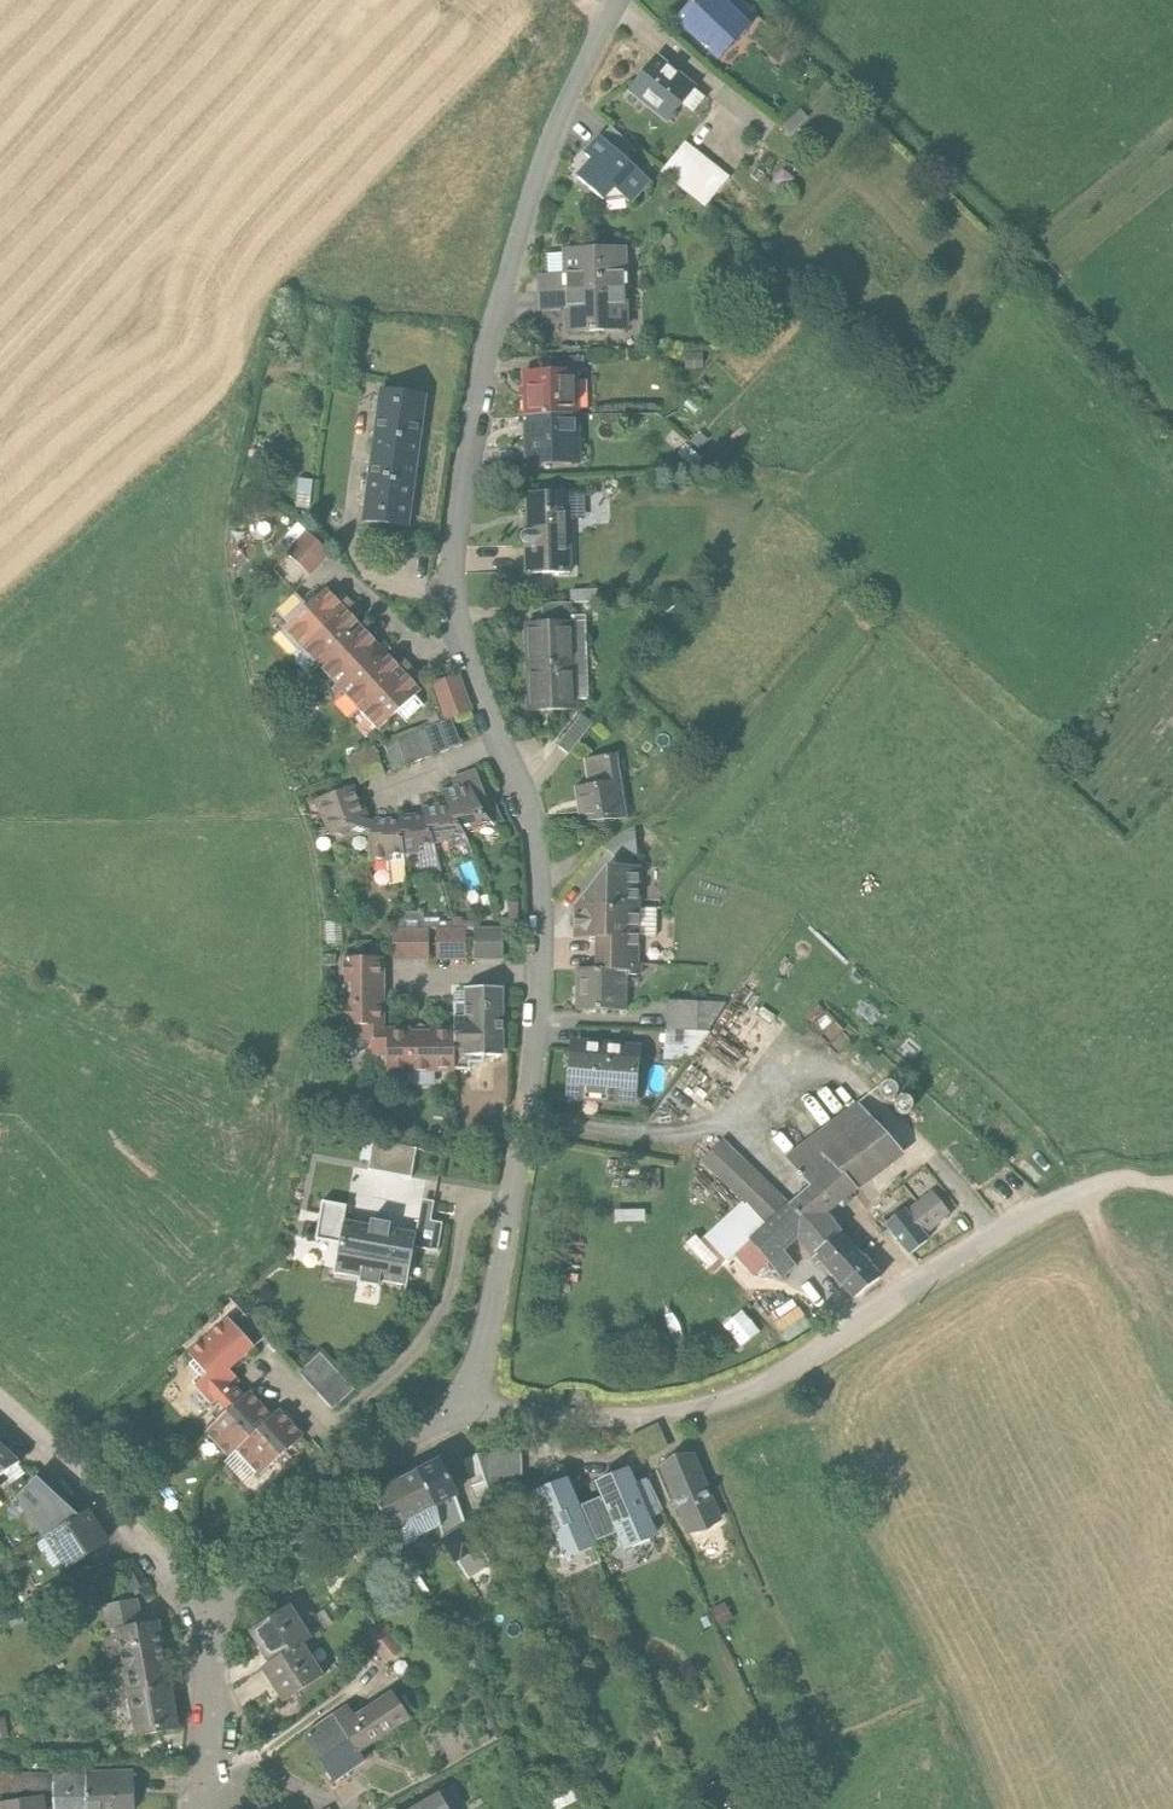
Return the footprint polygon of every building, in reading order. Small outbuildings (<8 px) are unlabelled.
[(677,21),(719,61),(749,30),(744,25),(718,0),(697,0),(677,21)] [(744,25),(754,14),(739,0),(718,0),(744,25)] [(654,57),(629,90),(668,119),(693,86),(654,57)] [(809,120),(801,111),(783,129),(791,138),(809,120)] [(610,129),(601,140),(624,160),(634,150),(610,129)] [(624,160),(601,140),(585,157),(592,163),(578,180),(604,203),(614,192),(629,205),(648,182),(624,160)] [(731,182),(687,148),(666,175),(710,209),(731,182)] [(541,293),(624,291),(623,252),(566,254),(566,258),(548,258),(549,278),(540,278),(541,293)] [(625,331),(624,291),(541,293),(542,314),(566,313),(567,333),(589,332),(589,334),(604,334),(604,331),(625,331)] [(552,360),(552,375),(576,374),(576,375),(582,375),(582,359),(552,360)] [(532,419),(576,418),(577,418),(576,375),(576,374),(552,375),(526,375),(527,419),(532,419)] [(382,393),(376,437),(419,443),(425,399),(382,393)] [(577,441),(576,418),(532,419),(533,440),(527,440),(528,467),(571,466),(570,442),(577,441)] [(419,443),(376,437),(370,480),(413,485),(419,443)] [(413,485),(370,480),(364,524),(407,530),(413,485)] [(568,496),(528,497),(528,530),(529,535),(527,535),(525,535),(524,536),(523,537),(521,539),(521,541),(521,543),(522,545),(524,546),(525,546),(527,547),(527,560),(528,576),(570,576),(568,496)] [(286,542),(279,549),(310,577),(329,555),(309,535),(295,549),(286,542)] [(285,631),(302,651),(352,605),(342,595),(336,601),(327,592),(309,609),(296,596),(277,614),(289,627),(285,631)] [(361,616),(352,605),(302,651),(291,662),(308,680),(319,669),(361,629),(354,622),(361,616)] [(542,615),(543,626),(572,625),(571,606),(542,607),(542,615)] [(368,623),(361,629),(319,669),(340,691),(383,652),(371,640),(378,634),(368,623)] [(526,626),(528,671),(573,669),(572,625),(543,626),(526,626)] [(394,664),(383,652),(340,691),(360,714),(410,668),(401,658),(394,664)] [(419,678),(410,668),(360,714),(379,733),(398,716),(417,698),(421,694),(413,684),(419,678)] [(573,669),(528,671),(529,715),(575,713),(573,669)] [(458,677),(433,687),(447,723),(456,720),(472,714),(458,677)] [(424,706),(417,698),(398,716),(405,724),(424,706)] [(592,726),(581,718),(558,749),(563,753),(569,757),(592,726)] [(447,723),(386,746),(396,773),(466,747),(456,720),(447,723)] [(375,750),(348,760),(358,787),(386,777),(375,750)] [(582,820),(584,832),(622,826),(613,774),(619,773),(616,756),(585,761),(589,787),(578,789),(582,812),(580,812),(582,820)] [(443,796),(448,810),(449,809),(465,850),(466,850),(481,844),(479,840),(493,832),(484,816),(491,813),(490,811),(476,774),(452,783),(455,792),(443,796)] [(377,835),(376,834),(358,824),(363,816),(353,790),(317,803),(337,857),(348,864),(367,857),(376,861),(377,835)] [(449,809),(448,810),(440,811),(440,809),(423,813),(425,821),(427,821),(438,869),(454,866),(454,861),(468,855),(466,850),(465,850),(449,809)] [(484,816),(493,832),(495,836),(504,833),(495,809),(490,811),(491,813),(484,816)] [(424,873),(438,869),(427,821),(425,821),(417,822),(417,820),(400,822),(401,830),(402,830),(408,880),(425,878),(424,873)] [(394,881),(408,880),(402,830),(401,830),(393,830),(393,828),(376,828),(376,834),(377,835),(376,861),(376,886),(394,886),(394,881)] [(640,883),(636,841),(608,874),(619,883),(640,883)] [(610,892),(578,931),(641,932),(642,892),(610,892)] [(524,927),(514,928),(515,942),(507,942),(507,950),(525,948),(524,927)] [(641,964),(641,932),(578,931),(578,963),(600,963),(641,964)] [(427,937),(411,937),(411,953),(458,953),(458,946),(446,946),(446,943),(427,943),(427,937)] [(469,942),(460,942),(460,952),(487,952),(487,945),(469,946),(469,942)] [(347,947),(333,947),(333,967),(349,967),(347,947)] [(507,953),(478,954),(479,983),(507,983),(507,953)] [(399,983),(434,983),(434,954),(398,954),(399,983)] [(470,954),(441,954),(442,983),(471,983),(470,954)] [(640,989),(641,964),(600,963),(600,994),(633,995),(633,997),(633,999),(643,1000),(643,989),(640,989)] [(388,1050),(387,983),(349,983),(349,1050),(371,1050),(387,1050),(388,1050)] [(633,995),(600,994),(580,994),(579,1033),(629,1034),(630,997),(633,997),(633,995)] [(459,1026),(459,1054),(459,1093),(475,1093),(475,1080),(508,1080),(508,1011),(469,1012),(469,1026),(459,1026)] [(728,1027),(670,1025),(669,1054),(708,1055),(728,1027)] [(387,1056),(387,1050),(371,1050),(371,1065),(378,1065),(387,1056)] [(441,1093),(459,1093),(459,1054),(436,1054),(436,1058),(416,1058),(416,1054),(393,1055),(393,1056),(393,1079),(393,1094),(414,1094),(441,1093)] [(393,1056),(387,1056),(378,1065),(378,1079),(393,1079),(393,1056)] [(589,1075),(575,1073),(571,1121),(637,1127),(642,1071),(590,1067),(589,1075)] [(856,1318),(879,1299),(838,1255),(839,1255),(823,1235),(832,1227),(836,1225),(902,1175),(858,1127),(787,1179),(811,1208),(788,1230),(723,1165),(704,1184),(744,1224),(702,1263),(721,1283),(713,1290),(716,1294),(738,1274),(757,1295),(769,1283),(783,1271),(798,1258),(819,1284),(822,1281),(824,1284),(844,1305),(856,1318)] [(421,1156),(397,1152),(395,1165),(419,1168),(421,1156)] [(379,1164),(369,1162),(365,1182),(376,1183),(379,1164)] [(422,1172),(379,1164),(376,1183),(374,1192),(417,1200),(422,1172)] [(895,1256),(910,1275),(927,1262),(922,1256),(947,1236),(930,1215),(906,1235),(903,1231),(886,1245),(895,1256)] [(421,1255),(350,1242),(352,1228),(329,1223),(324,1252),(348,1256),(341,1294),(412,1307),(419,1269),(443,1273),(448,1245),(436,1243),(440,1224),(427,1222),(421,1255)] [(702,1263),(698,1258),(689,1265),(713,1290),(721,1283),(702,1263)] [(795,1286),(783,1271),(769,1283),(781,1299),(795,1286)] [(752,1327),(732,1340),(748,1363),(767,1350),(752,1327)] [(252,1334),(241,1344),(262,1367),(273,1357),(252,1334)] [(214,1430),(225,1441),(251,1416),(241,1406),(247,1401),(237,1390),(262,1367),(241,1344),(236,1339),(197,1375),(216,1395),(203,1407),(220,1425),(214,1430)] [(327,1373),(305,1393),(339,1430),(360,1410),(327,1373)] [(238,1476),(245,1470),(244,1469),(279,1436),(256,1412),(251,1416),(225,1441),(214,1451),(238,1476)] [(245,1470),(268,1495),(310,1456),(286,1429),(279,1436),(244,1469),(245,1470)] [(663,1445),(633,1456),(643,1481),(672,1469),(663,1445)] [(0,1454),(0,1475),(11,1464),(0,1454)] [(9,1505),(4,1498),(28,1480),(11,1464),(0,1475),(0,1513),(9,1505)] [(495,1472),(481,1472),(494,1512),(496,1512),(496,1514),(522,1513),(520,1469),(495,1470),(495,1472)] [(480,1473),(466,1477),(480,1518),(493,1514),(480,1473)] [(708,1546),(721,1538),(694,1474),(678,1478),(665,1487),(691,1551),(708,1546)] [(443,1481),(423,1491),(440,1523),(445,1545),(448,1558),(473,1598),(497,1582),(471,1543),(460,1514),(443,1481)] [(608,1516),(582,1527),(594,1558),(621,1547),(629,1565),(657,1553),(649,1535),(637,1505),(630,1489),(602,1501),(608,1516)] [(423,1491),(378,1514),(405,1566),(412,1562),(445,1545),(440,1523),(423,1491)] [(87,1534),(47,1496),(32,1516),(54,1554),(57,1553),(87,1534)] [(594,1558),(582,1527),(569,1499),(541,1511),(553,1540),(537,1546),(550,1577),(566,1571),(568,1575),(596,1563),(594,1558)] [(651,1499),(637,1505),(649,1535),(665,1528),(651,1499)] [(87,1534),(57,1553),(76,1584),(115,1559),(96,1528),(87,1534)] [(423,1580),(412,1562),(405,1566),(411,1577),(408,1578),(413,1587),(423,1580)] [(96,1599),(81,1604),(85,1617),(101,1612),(96,1599)] [(149,1616),(112,1622),(117,1646),(124,1644),(153,1639),(149,1616)] [(277,1680),(309,1659),(317,1654),(297,1622),(257,1647),(277,1680)] [(124,1644),(133,1688),(172,1680),(164,1636),(153,1639),(124,1644)] [(386,1640),(370,1652),(391,1678),(407,1666),(386,1640)] [(330,1692),(309,1659),(277,1680),(269,1685),(290,1717),(330,1692)] [(185,1743),(172,1680),(133,1688),(145,1750),(185,1743)] [(348,1743),(364,1767),(414,1734),(398,1709),(348,1743)] [(370,1776),(364,1767),(348,1743),(339,1730),(312,1750),(320,1763),(319,1764),(341,1796),(370,1776)] [(0,1734),(0,1754),(13,1752),(10,1733),(0,1734)] [(141,1786),(95,1788),(95,1808),(142,1808),(141,1786)] [(63,1804),(63,1788),(10,1787),(3,1787),(3,1793),(9,1793),(10,1807),(63,1804)] [(95,1788),(63,1788),(63,1804),(63,1806),(63,1808),(95,1808),(95,1788)] [(582,1795),(558,1807),(559,1808),(589,1808),(582,1795)]
